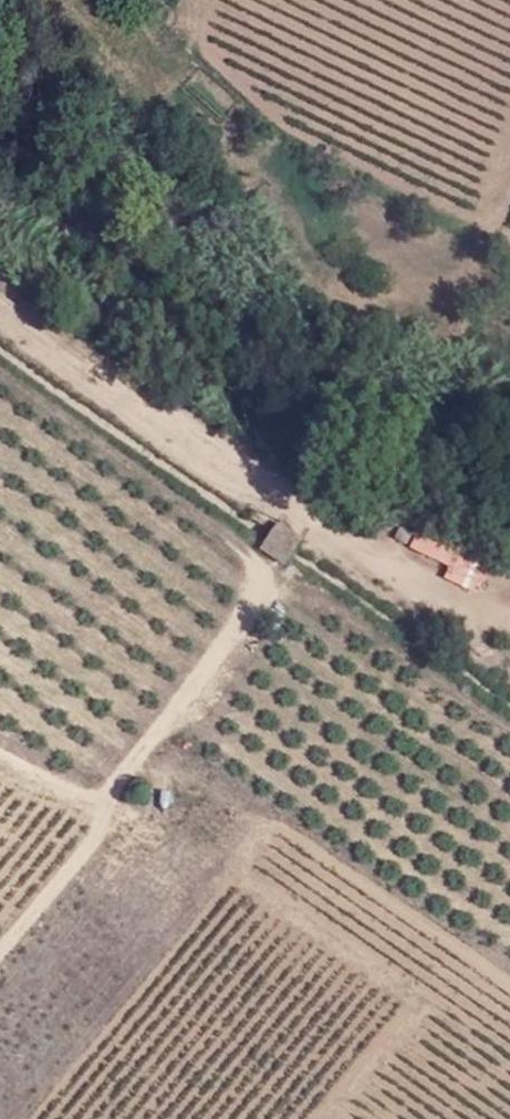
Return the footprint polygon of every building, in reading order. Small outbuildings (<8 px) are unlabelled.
[(335,493),(341,484),(323,475),(317,484),(335,493)] [(266,552),(288,567),(295,558),(297,554),(300,549),(305,543),(282,528),(278,534),(275,539),(272,543),(266,552)]
